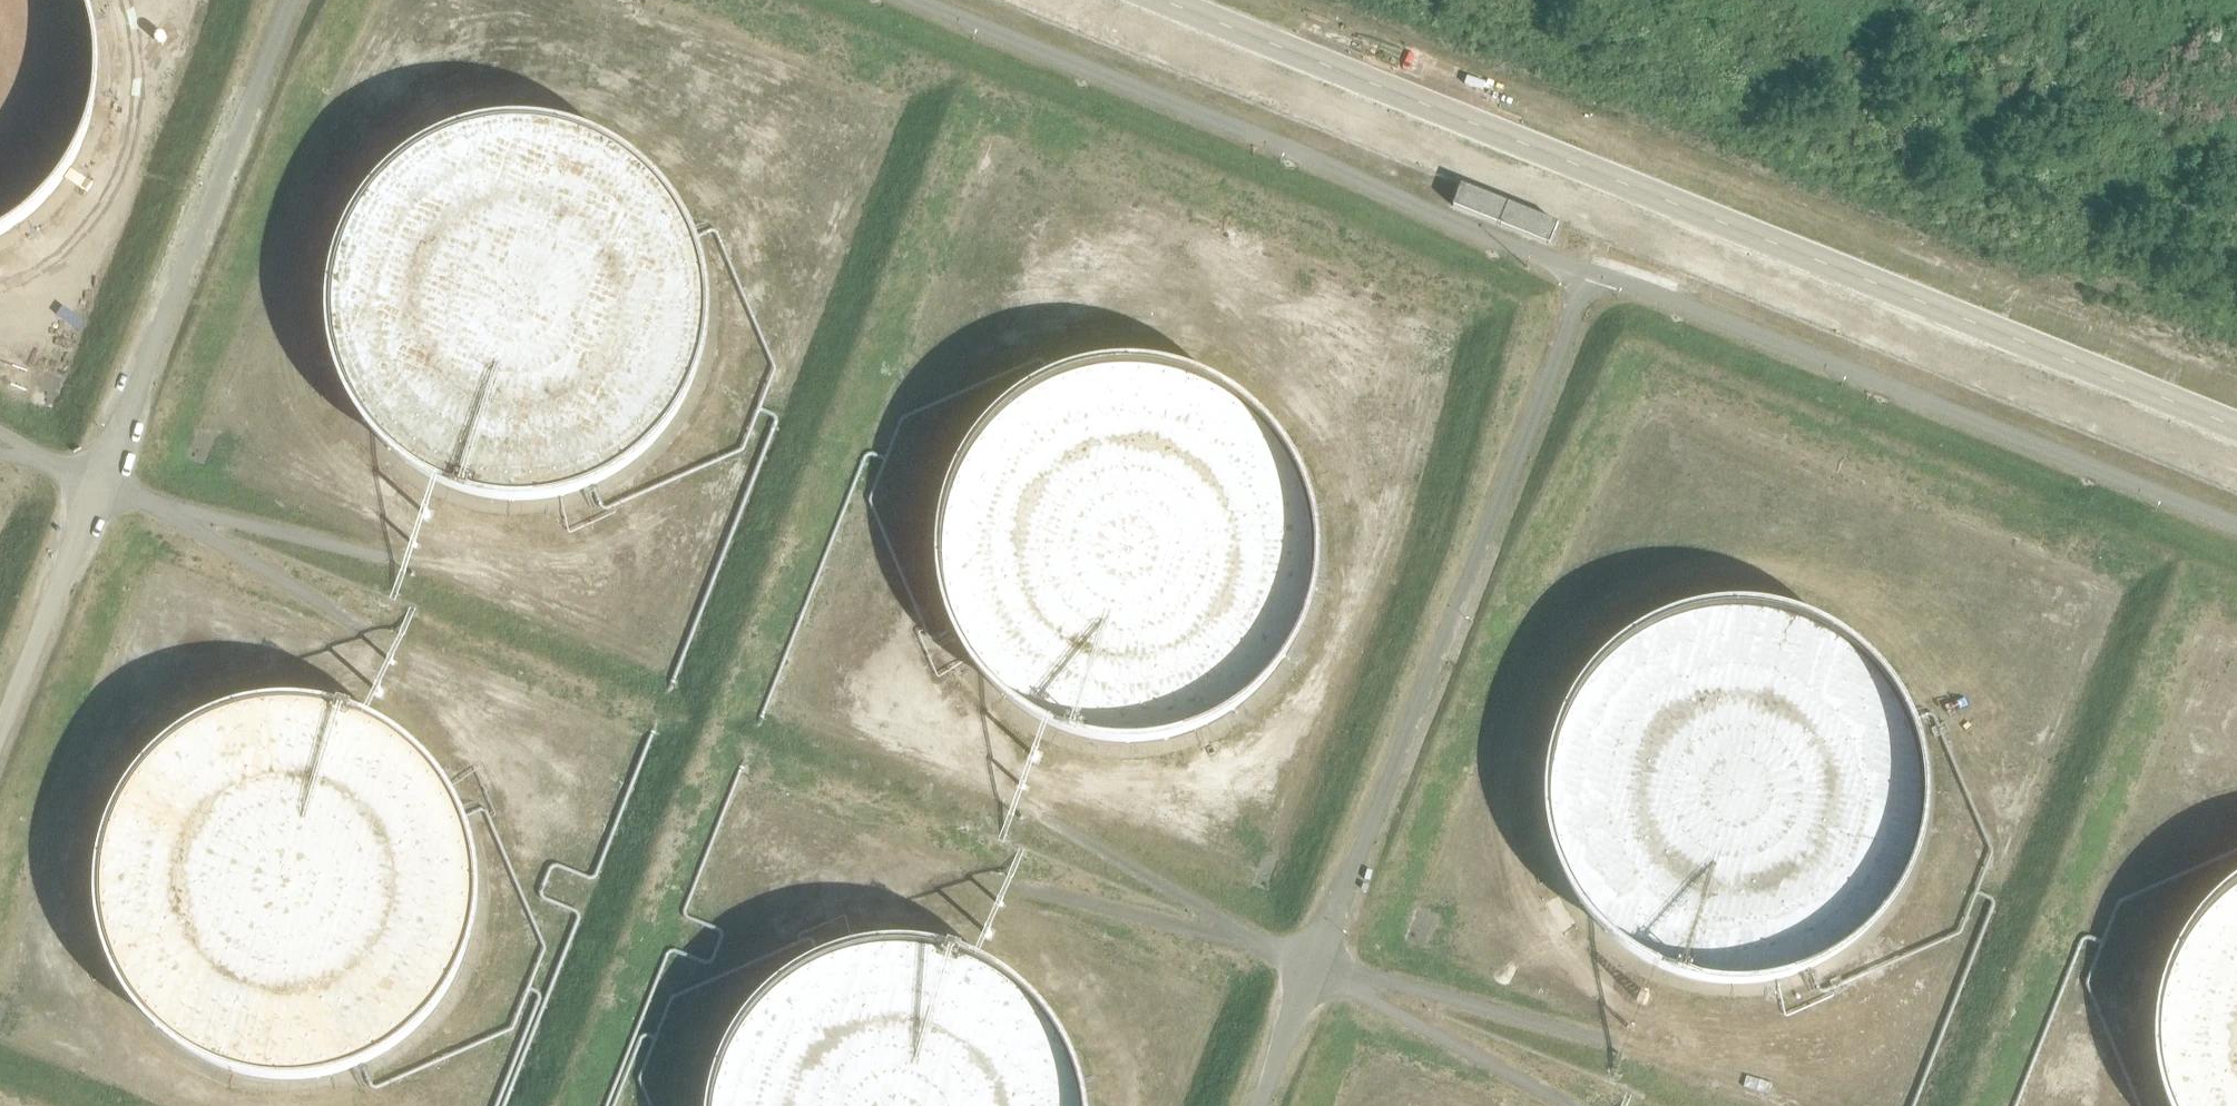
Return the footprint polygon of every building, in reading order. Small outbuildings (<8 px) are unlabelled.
[(4,236),(53,195),(86,141),(99,79),(92,17),(83,0),(0,0),(0,237),(4,236)] [(544,120),(479,123),(419,147),(371,191),(340,248),(331,312),(343,375),(376,431),(426,472),(487,494),(552,495),(613,473),(658,439),(690,394),(708,341),(709,285),(694,231),(658,177),(606,139),(544,120)] [(1557,225),(1460,186),(1452,206),(1549,245),(1557,225)] [(1180,372),(1117,365),(1055,379),(1012,403),(976,438),(951,481),(938,529),(938,578),(951,626),(985,680),(1035,719),(1095,740),(1158,741),(1218,720),(1268,680),(1302,627),(1316,565),(1309,502),(1282,445),(1237,400),(1180,372)] [(1769,608),(1705,609),(1646,631),(1597,671),(1564,725),(1550,787),(1558,849),(1586,906),(1631,950),(1688,978),(1751,984),(1813,970),(1864,939),(1903,893),(1926,837),(1929,777),(1914,719),(1879,666),(1829,628),(1769,608)] [(313,705),(249,708),(189,733),(140,776),(109,833),(100,897),(112,960),(145,1016),(195,1057),(256,1080),(321,1080),(382,1059),(426,1025),(459,980),(477,927),(478,871),(464,817),(428,763),(375,724),(313,705)] [(2221,897),(2184,942),(2163,996),(2158,1054),(2171,1105),(2236,1105),(2236,886),(2221,897)] [(884,947),(826,961),(776,992),(737,1036),(714,1090),(713,1105),(1084,1105),(1075,1065),(1044,1014),(999,975),(944,952),(884,947)]
